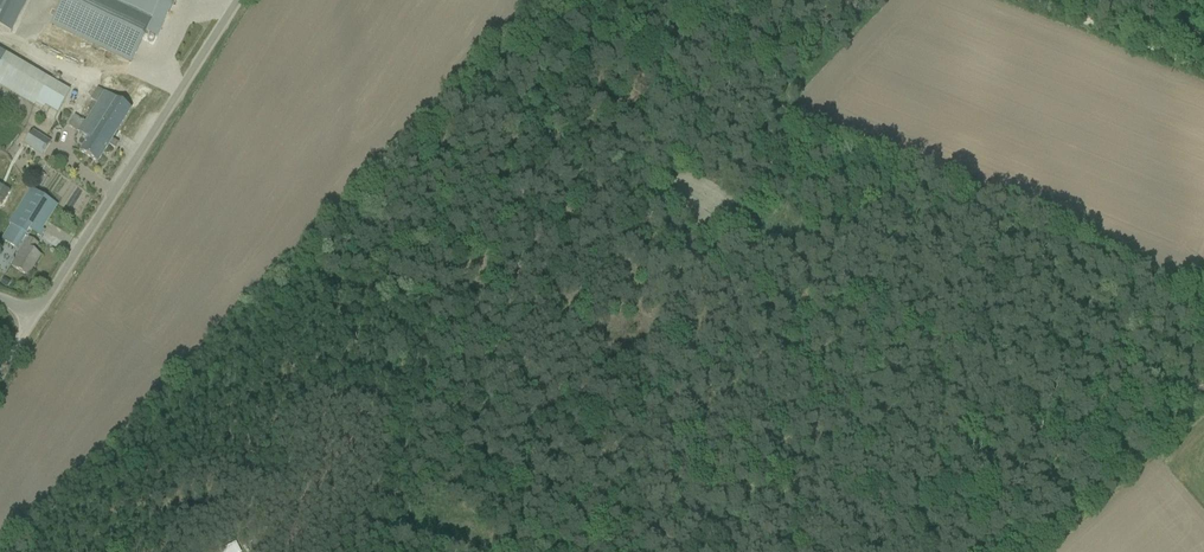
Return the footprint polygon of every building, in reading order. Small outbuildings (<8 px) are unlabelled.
[(27,0),(0,0),(0,27),(11,33),(27,0)] [(51,24),(131,62),(146,32),(157,37),(175,0),(63,0),(51,24)] [(69,92),(0,51),(0,85),(33,104),(35,101),(43,106),(44,105),(57,112),(69,92)] [(126,106),(97,88),(90,99),(96,103),(84,122),(74,115),(68,126),(87,138),(79,152),(87,157),(97,163),(107,146),(112,149),(116,143),(111,140),(131,109),(126,106)] [(41,156),(50,142),(32,131),(23,145),(41,156)] [(0,186),(0,206),(1,206),(10,192),(0,186)] [(44,231),(42,229),(57,205),(47,199),(30,189),(8,224),(10,226),(8,230),(2,240),(16,249),(28,230),(40,237),(44,231)] [(27,276),(40,256),(33,252),(37,244),(28,239),(11,266),(27,276)] [(2,281),(0,284),(0,286),(5,290),(8,285),(2,281)] [(237,541),(219,549),(220,551),(241,551),(237,541)]
